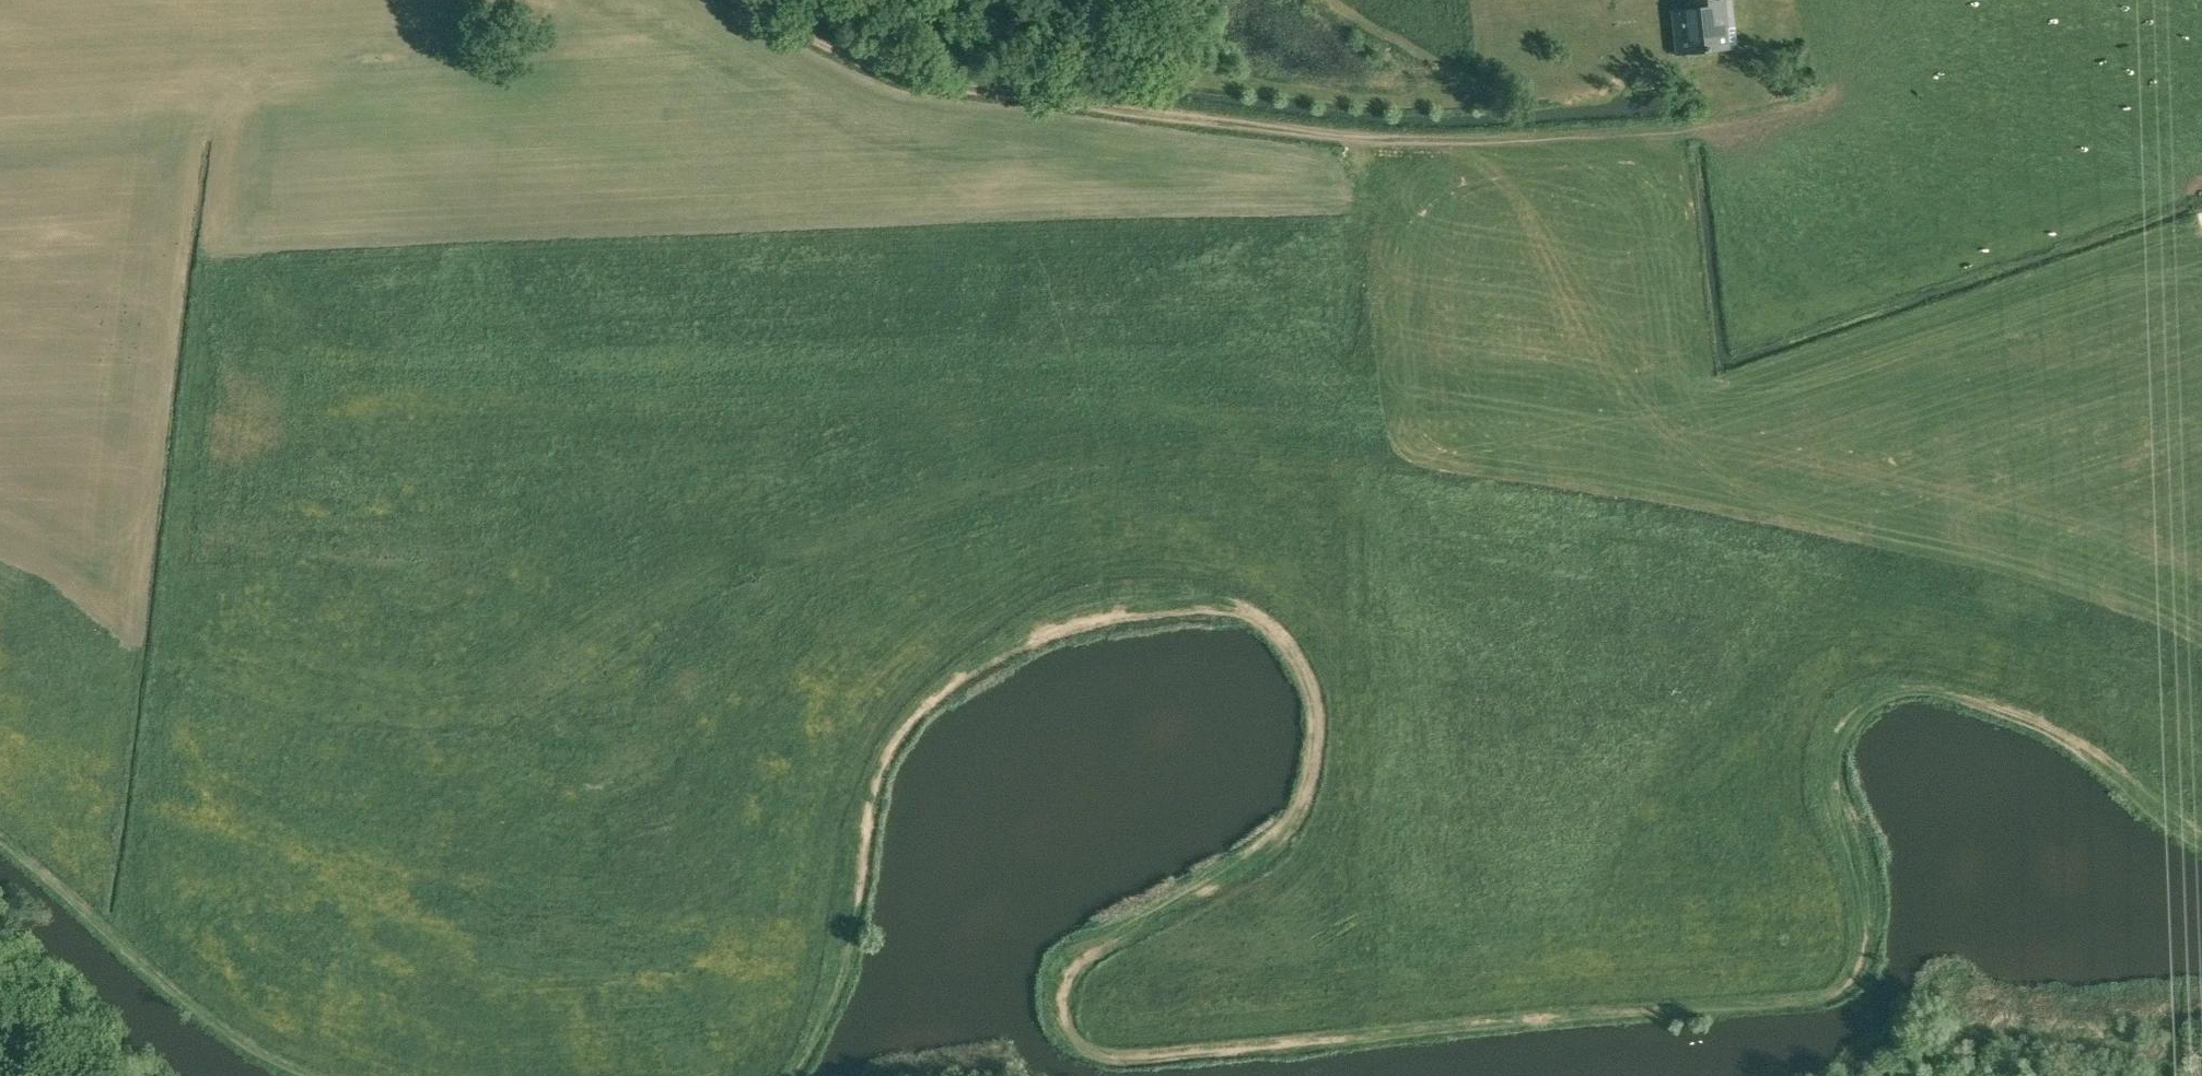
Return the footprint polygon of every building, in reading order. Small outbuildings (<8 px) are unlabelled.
[(1680,50),(1730,45),(1726,0),(1691,0),(1691,8),(1676,9),(1680,50)]
